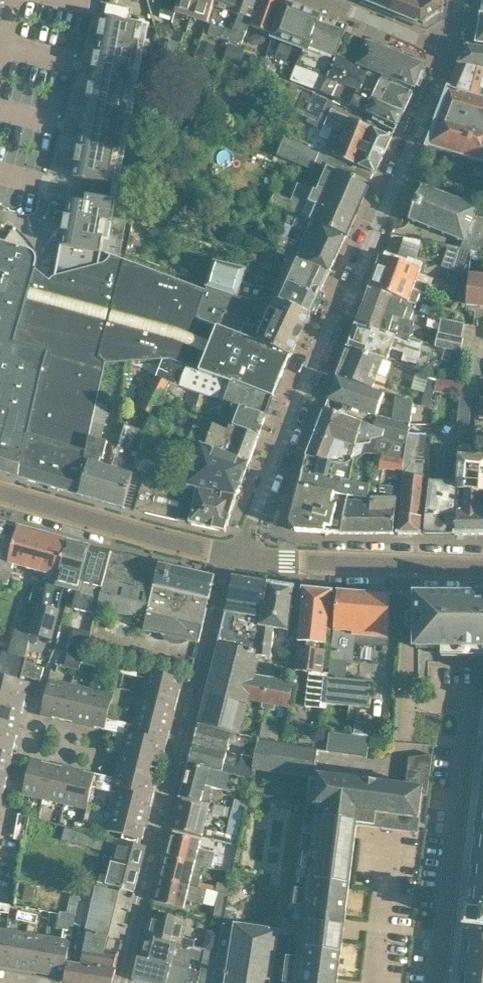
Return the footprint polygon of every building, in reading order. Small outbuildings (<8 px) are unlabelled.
[(103,4),(108,6),(105,19),(123,23),(129,0),(104,0),(103,4)] [(179,0),(162,0),(161,5),(162,6),(160,14),(172,18),(179,0)] [(216,0),(179,0),(172,18),(173,18),(174,14),(208,25),(210,18),(213,8),(216,0)] [(213,8),(240,19),(234,33),(212,26),(208,35),(239,46),(239,45),(242,47),(247,30),(259,0),(216,0),(213,8)] [(284,3),(276,0),(259,0),(247,30),(256,33),(258,30),(273,35),(284,3)] [(424,26),(444,13),(444,0),(359,0),(424,26)] [(309,54),(321,17),(284,3),(273,35),(304,46),(302,52),(309,54)] [(300,56),(296,67),(328,79),(361,93),(372,101),(404,115),(413,95),(392,86),(393,83),(336,61),(346,34),(349,26),(337,22),(321,17),(309,54),(302,52),(301,56),(300,56)] [(123,23),(105,19),(103,19),(102,19),(101,20),(103,21),(74,177),(73,176),(73,178),(74,178),(74,179),(114,186),(117,170),(113,169),(115,154),(120,155),(123,138),(118,137),(121,122),(126,123),(129,107),(124,106),(127,91),(132,92),(135,75),(130,74),(133,59),(137,60),(140,44),(136,43),(138,28),(143,29),(144,26),(123,23)] [(336,61),(393,83),(394,81),(415,89),(421,74),(420,73),(416,64),(417,63),(369,44),(370,44),(346,34),(336,61)] [(166,53),(178,56),(182,44),(170,41),(166,53)] [(198,58),(210,61),(215,46),(202,42),(198,58)] [(468,47),(459,66),(482,70),(482,49),(468,47)] [(151,52),(149,61),(161,63),(163,54),(151,52)] [(449,89),(479,98),(482,99),(482,70),(459,66),(449,89)] [(296,67),(291,82),(322,93),(333,98),(374,115),(372,121),(395,132),(404,115),(372,101),(361,93),(328,79),(296,67)] [(242,69),(239,76),(250,80),(249,84),(263,89),(267,78),(242,69)] [(145,84),(144,93),(155,95),(157,86),(145,84)] [(479,98),(449,89),(427,148),(482,163),(482,99),(479,98)] [(351,145),(383,159),(392,138),(332,111),(326,122),(332,125),(330,129),(333,131),(333,130),(339,133),(340,131),(345,134),(344,136),(353,140),(351,145)] [(139,115),(138,124),(149,126),(151,117),(139,115)] [(332,125),(326,122),(321,120),(313,117),(311,120),(307,119),(306,123),(315,127),(315,128),(322,131),(319,137),(329,141),(324,152),(374,174),(376,175),(383,159),(351,145),(353,140),(344,136),(345,134),(340,131),(339,133),(333,130),(333,131),(330,129),(332,125)] [(374,174),(324,152),(285,136),(277,158),(313,172),(316,164),(326,168),(317,192),(298,185),(291,202),(274,195),(268,211),(347,238),(370,185),(369,185),(374,174)] [(133,147),(132,155),(144,158),(145,149),(133,147)] [(424,156),(420,166),(432,170),(435,160),(424,156)] [(126,187),(138,189),(139,180),(128,178),(126,187)] [(472,252),(482,253),(482,222),(478,220),(481,211),(423,188),(410,221),(463,242),(461,250),(472,252)] [(109,255),(120,259),(130,205),(87,197),(86,204),(69,201),(67,215),(55,277),(104,265),(108,262),(111,257),(108,256),(109,255)] [(329,275),(347,238),(268,211),(266,216),(285,225),(285,223),(293,226),(292,227),(307,234),(302,245),(279,236),(270,256),(273,257),(289,261),(290,259),(329,275)] [(104,265),(55,277),(51,280),(49,284),(47,288),(33,281),(37,265),(38,261),(37,256),(34,253),(29,251),(0,243),(0,472),(16,477),(24,442),(56,451),(85,459),(89,445),(90,439),(98,406),(98,404),(97,403),(105,364),(163,361),(156,378),(169,384),(169,385),(201,397),(201,395),(222,402),(217,416),(215,419),(220,421),(222,414),(226,416),(229,407),(265,421),(273,399),(278,380),(285,370),(289,361),(290,357),(256,344),(256,342),(196,319),(206,291),(120,259),(109,255),(108,256),(111,257),(108,262),(104,265)] [(470,275),(472,252),(461,250),(452,270),(469,277),(470,275)] [(420,294),(428,297),(432,286),(426,284),(428,277),(417,274),(421,263),(409,258),(408,261),(385,253),(383,258),(382,258),(370,289),(399,299),(397,304),(414,311),(420,294)] [(320,294),(329,275),(290,259),(289,261),(282,277),(320,294)] [(207,288),(238,298),(242,283),(246,270),(215,263),(207,288)] [(466,306),(476,307),(482,308),(482,277),(470,275),(469,277),(469,286),(466,306)] [(242,283),(238,298),(250,302),(251,301),(273,300),(310,315),(319,297),(320,294),(282,277),(280,281),(277,289),(275,292),(242,283)] [(250,302),(238,298),(207,288),(206,291),(196,319),(256,342),(256,344),(290,357),(310,315),(273,300),(251,301),(250,302)] [(370,289),(363,309),(393,320),(394,317),(403,320),(414,324),(414,322),(410,321),(414,311),(407,309),(396,305),(397,304),(399,299),(370,289)] [(412,327),(414,324),(403,320),(394,317),(393,320),(363,309),(356,327),(390,338),(409,342),(410,337),(413,336),(414,331),(412,327)] [(462,339),(465,325),(441,320),(438,334),(462,339)] [(422,345),(409,342),(390,338),(356,327),(348,350),(380,362),(383,363),(384,361),(387,362),(391,350),(404,354),(402,362),(408,364),(408,363),(416,365),(422,345)] [(464,339),(462,339),(438,334),(436,348),(461,353),(464,339)] [(348,350),(338,377),(356,384),(370,389),(375,374),(386,378),(390,366),(383,363),(380,362),(348,350)] [(469,383),(468,371),(451,372),(452,383),(469,383)] [(372,417),(409,426),(411,407),(337,379),(329,400),(372,417)] [(429,379),(421,406),(429,409),(437,381),(429,379)] [(437,381),(434,393),(448,395),(450,383),(437,381)] [(472,399),(465,398),(460,397),(457,425),(469,426),(472,399)] [(220,405),(201,398),(197,413),(215,419),(220,405)] [(408,434),(409,426),(372,417),(329,400),(325,410),(315,437),(356,451),(384,437),(409,441),(409,434),(408,434)] [(98,406),(90,439),(102,441),(110,409),(98,406)] [(259,437),(265,421),(229,407),(226,416),(222,414),(220,421),(228,424),(227,425),(230,426),(228,432),(256,445),(259,437)] [(134,471),(145,431),(126,425),(112,468),(100,464),(101,459),(104,460),(107,442),(102,441),(90,439),(89,445),(85,459),(84,466),(88,468),(80,496),(124,508),(134,472),(134,471)] [(256,445),(228,432),(214,426),(211,434),(195,427),(190,439),(201,445),(199,450),(247,468),(256,445)] [(403,471),(403,472),(402,480),(398,535),(421,535),(424,465),(416,465),(420,436),(409,434),(409,441),(408,460),(408,472),(403,471)] [(408,460),(409,441),(384,437),(356,451),(315,437),(306,459),(331,465),(332,464),(339,465),(343,466),(348,466),(353,463),(353,462),(365,454),(375,456),(408,460)] [(24,442),(16,477),(48,486),(56,451),(24,442)] [(470,459),(470,446),(460,446),(459,455),(457,489),(460,492),(456,536),(482,535),(482,459),(470,459)] [(147,463),(165,464),(166,451),(148,449),(147,463)] [(237,498),(247,468),(199,450),(185,484),(237,498)] [(84,466),(85,459),(56,451),(48,486),(80,496),(88,468),(84,466)] [(457,489),(459,455),(444,455),(443,483),(429,483),(425,535),(456,536),(460,492),(457,489)] [(408,472),(408,460),(375,456),(370,478),(351,474),(353,463),(348,466),(343,466),(339,465),(332,464),(331,465),(306,459),(302,475),(344,482),(345,480),(373,487),(376,468),(388,470),(394,471),(403,472),(403,471),(408,472)] [(386,480),(388,470),(376,468),(373,487),(371,498),(330,492),(299,487),(290,524),(296,532),(341,535),(372,534),(376,498),(385,499),(385,486),(381,486),(382,480),(386,480)] [(403,472),(394,471),(388,470),(386,480),(402,480),(403,472)] [(124,508),(135,511),(145,474),(134,472),(124,508)] [(152,476),(145,474),(135,511),(178,522),(190,524),(190,525),(226,533),(237,498),(185,484),(184,488),(152,479),(152,476)] [(371,498),(373,487),(345,480),(344,482),(302,475),(299,487),(330,492),(371,498)] [(376,498),(372,534),(393,534),(398,490),(386,486),(385,486),(385,499),(376,498)] [(69,542),(19,528),(4,525),(0,547),(0,587),(7,589),(13,569),(43,577),(40,586),(43,587),(42,590),(46,591),(46,587),(56,590),(58,581),(69,542)] [(78,595),(91,547),(69,542),(58,581),(56,590),(46,587),(46,591),(41,609),(38,608),(33,631),(31,638),(49,642),(62,591),(75,595),(78,595)] [(100,592),(112,554),(91,547),(78,595),(75,595),(71,609),(93,614),(97,600),(98,600),(100,592)] [(145,614),(159,564),(112,554),(100,592),(98,600),(97,600),(93,614),(139,617),(140,614),(145,614)] [(140,614),(139,617),(147,617),(144,631),(166,636),(169,639),(172,641),(177,642),(181,642),(185,640),(199,644),(214,584),(215,577),(208,575),(159,564),(145,614),(140,614)] [(259,627),(269,584),(234,578),(218,643),(219,644),(255,651),(258,627),(259,627)] [(257,651),(256,655),(271,658),(275,629),(289,631),(294,588),(269,584),(259,627),(258,627),(255,651),(257,651)] [(326,705),(329,675),(322,674),(331,612),(333,592),(304,589),(298,642),(295,671),(310,673),(305,708),(325,710),(326,705)] [(370,738),(373,739),(378,710),(370,709),(373,683),(344,680),(345,662),(351,663),(354,642),(359,642),(360,636),(388,639),(389,616),(391,596),(338,592),(337,612),(330,661),(329,675),(326,705),(357,708),(353,736),(370,738)] [(417,597),(416,649),(482,649),(482,597),(417,597)] [(31,638),(33,631),(16,626),(8,654),(26,659),(31,638)] [(257,651),(255,651),(219,644),(199,725),(240,736),(240,735),(249,700),(255,676),(259,660),(255,659),(256,655),(257,651)] [(97,668),(99,660),(85,657),(83,665),(97,668)] [(118,673),(120,665),(99,660),(97,668),(118,673)] [(28,678),(31,665),(25,663),(21,677),(28,678)] [(35,680),(38,667),(31,665),(28,678),(35,680)] [(118,673),(132,676),(134,668),(120,665),(118,673)] [(41,682),(44,668),(38,667),(35,680),(41,682)] [(134,668),(132,676),(144,679),(146,671),(134,668)] [(140,695),(177,704),(183,680),(164,675),(146,671),(144,679),(140,695)] [(25,705),(30,683),(0,676),(0,699),(25,705)] [(255,676),(249,700),(263,703),(262,708),(274,711),(275,705),(289,708),(294,683),(275,680),(275,679),(255,676)] [(62,721),(70,686),(49,681),(41,716),(62,721)] [(83,725),(91,690),(70,686),(62,721),(83,725)] [(104,730),(107,720),(112,695),(91,690),(83,725),(104,730)] [(172,725),(177,704),(140,695),(136,716),(172,725)] [(20,726),(25,705),(0,699),(0,721),(20,726)] [(167,745),(172,725),(136,716),(133,726),(131,736),(167,745)] [(104,730),(118,734),(121,723),(107,720),(104,730)] [(15,747),(20,726),(0,721),(0,743),(15,747)] [(131,736),(133,726),(121,723),(118,734),(126,735),(131,736)] [(258,739),(278,743),(280,728),(261,724),(258,739)] [(199,725),(194,743),(213,748),(227,753),(229,745),(244,749),(243,756),(255,758),(258,739),(240,735),(240,736),(199,725)] [(370,738),(353,736),(329,733),(326,752),(367,758),(370,738)] [(167,745),(131,736),(126,735),(121,754),(156,763),(159,752),(165,753),(167,745)] [(318,749),(278,743),(258,739),(255,758),(252,770),(313,778),(314,776),(318,749)] [(10,768),(15,747),(0,743),(0,765),(10,768)] [(252,770),(255,758),(243,756),(241,763),(238,763),(237,766),(225,763),(227,755),(213,751),(193,746),(188,766),(223,773),(222,774),(232,776),(250,780),(252,770)] [(153,775),(156,763),(121,754),(115,779),(112,790),(153,800),(156,788),(150,786),(153,775)] [(381,814),(380,828),(417,833),(422,796),(428,796),(433,755),(431,755),(431,757),(411,759),(407,787),(314,776),(313,778),(311,806),(381,814)] [(44,800),(52,765),(31,760),(23,795),(44,800)] [(5,789),(10,768),(0,765),(0,787),(5,789)] [(44,800),(42,805),(51,807),(52,802),(64,805),(73,769),(52,765),(44,800)] [(228,793),(232,776),(222,774),(223,773),(188,766),(180,798),(199,803),(208,805),(212,789),(228,793)] [(73,769),(64,805),(85,810),(90,791),(94,774),(73,769)] [(101,776),(100,776),(94,774),(90,791),(97,793),(101,776)] [(108,777),(104,776),(101,776),(97,793),(104,794),(108,777)] [(112,790),(115,779),(108,777),(104,794),(111,796),(112,790)] [(480,810),(469,808),(457,908),(468,910),(460,982),(482,982),(482,785),(480,810)] [(147,824),(153,800),(112,790),(111,796),(116,797),(112,814),(147,824)] [(209,809),(179,802),(172,830),(212,840),(214,834),(203,831),(209,809)] [(380,828),(381,814),(311,806),(309,820),(316,820),(313,840),(305,838),(301,869),(308,870),(305,894),(297,893),(295,908),(303,909),(300,938),(295,982),(336,982),(357,825),(380,828)] [(143,840),(147,824),(112,814),(107,833),(122,837),(121,842),(137,846),(139,839),(143,840)] [(27,816),(19,815),(17,827),(25,829),(27,816)] [(25,829),(17,827),(14,840),(23,842),(25,829)] [(195,864),(204,866),(211,868),(212,867),(214,858),(215,853),(199,850),(201,842),(171,834),(165,856),(195,864)] [(240,838),(229,836),(227,845),(238,847),(240,838)] [(115,852),(112,863),(140,870),(146,848),(137,846),(121,842),(118,841),(108,838),(108,839),(107,839),(105,849),(115,852)] [(199,888),(204,866),(195,864),(165,856),(160,879),(190,887),(190,886),(199,888)] [(214,858),(212,867),(221,869),(224,860),(214,858)] [(140,870),(112,863),(109,874),(99,872),(97,882),(107,885),(115,887),(134,892),(140,870)] [(216,892),(199,888),(190,886),(190,887),(160,879),(154,902),(184,910),(186,901),(216,908),(220,893),(216,892)] [(216,892),(220,893),(229,895),(230,887),(218,884),(217,888),(216,892)] [(83,932),(83,933),(82,938),(107,944),(120,892),(100,888),(96,887),(86,933),(83,932)] [(223,920),(229,895),(220,893),(216,908),(214,918),(223,920)] [(58,914),(56,928),(72,930),(73,931),(80,897),(78,896),(70,895),(67,915),(58,914)] [(0,904),(0,905),(0,913),(9,915),(10,906),(0,904)] [(26,922),(28,914),(19,912),(17,920),(26,922)] [(151,913),(146,936),(174,943),(189,947),(195,948),(196,942),(184,938),(188,923),(171,918),(151,913)] [(28,914),(26,922),(35,924),(37,916),(28,914)] [(297,938),(234,927),(232,951),(218,948),(217,956),(213,975),(212,982),(292,982),(297,938)] [(65,977),(67,969),(67,964),(70,952),(69,952),(72,931),(61,929),(60,940),(46,938),(40,973),(65,977)] [(19,933),(5,931),(0,963),(0,966),(20,970),(26,934),(19,933)] [(82,938),(83,933),(77,931),(73,947),(74,947),(72,959),(77,960),(75,966),(67,964),(67,969),(115,977),(116,971),(115,971),(119,954),(106,951),(107,944),(82,938)] [(221,934),(207,931),(203,950),(217,953),(221,934)] [(46,938),(36,936),(26,934),(20,970),(40,973),(46,938)] [(183,968),(189,947),(174,943),(146,936),(140,958),(183,969),(183,968)] [(397,942),(395,960),(413,963),(416,945),(397,942)] [(213,975),(217,956),(205,952),(202,972),(213,975)] [(183,968),(183,969),(140,958),(134,981),(141,982),(168,982),(169,978),(190,982),(199,982),(201,974),(191,971),(192,970),(183,968)] [(115,977),(67,969),(65,977),(64,982),(114,982),(115,977)] [(213,975),(202,972),(201,974),(199,982),(212,982),(213,975)]
